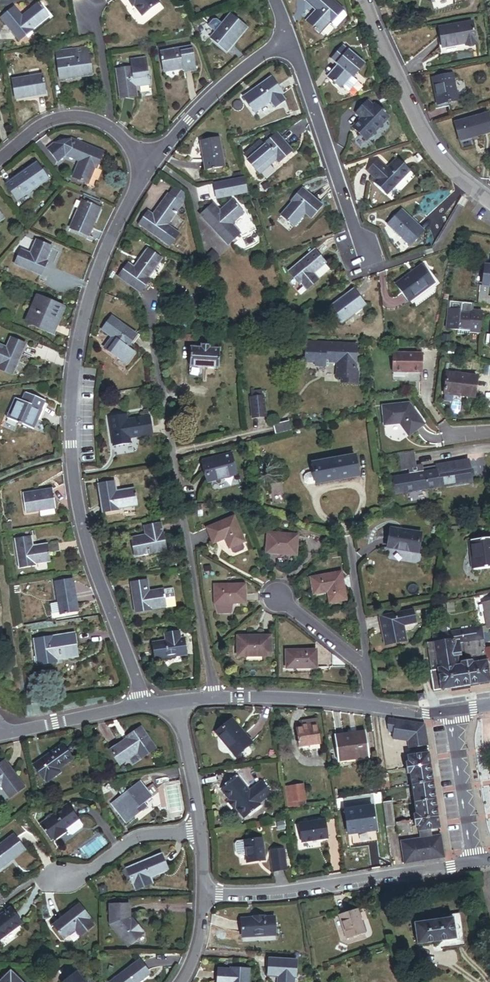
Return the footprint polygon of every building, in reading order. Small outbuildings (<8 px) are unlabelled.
[(32,27),(31,26),(48,14),(43,7),(44,6),(40,0),(22,13),(15,4),(2,13),(19,36),(32,27)] [(136,4),(144,14),(162,0),(133,0),(136,4)] [(322,5),(313,15),(327,28),(336,19),(340,22),(352,8),(343,0),(317,0),(322,5)] [(33,29),(53,14),(46,4),(44,6),(43,7),(48,14),(31,26),(32,27),(33,29)] [(232,38),(235,40),(247,23),(231,10),(221,22),(215,18),(212,18),(207,24),(215,30),(211,34),(226,47),(232,38)] [(439,46),(473,38),(468,18),(434,27),(439,46)] [(333,74),(347,85),(349,83),(357,73),(368,59),(348,43),(337,57),(343,62),(333,74)] [(184,65),(194,64),(191,44),(161,49),(165,69),(184,65)] [(75,73),(93,70),(90,53),(88,53),(87,46),(60,49),(61,57),(59,57),(62,78),(76,76),(75,73)] [(135,82),(150,80),(147,56),(131,58),(132,65),(118,67),(122,95),(137,93),(135,82)] [(436,100),(467,92),(460,65),(429,73),(436,100)] [(46,92),(45,89),(42,73),(33,75),(33,74),(22,75),(22,76),(13,78),(16,98),(46,92)] [(357,73),(349,83),(354,87),(362,77),(357,73)] [(277,105),(287,98),(283,92),(285,91),(274,75),(247,94),(258,110),(273,99),(277,105)] [(359,123),(373,136),(396,110),(382,98),(379,100),(374,96),(364,108),(369,113),(359,123)] [(489,128),(489,126),(485,109),(452,120),(458,138),(489,128)] [(280,160),(282,163),(296,152),(281,134),(267,145),(265,141),(249,154),(252,158),(251,159),(262,173),(275,163),(274,162),(279,158),(280,160)] [(206,167),(224,163),(219,135),(200,138),(206,167)] [(95,167),(96,168),(103,152),(72,138),(54,142),(46,149),(56,161),(65,154),(79,160),(72,176),(88,183),(95,167)] [(428,157),(424,152),(420,155),(424,160),(428,157)] [(380,179),(392,191),(417,167),(405,155),(394,165),(385,156),(374,166),(384,175),(380,179)] [(6,183),(17,199),(46,179),(35,163),(6,183)] [(245,174),(216,179),(219,197),(248,192),(245,174)] [(176,230),(165,221),(187,193),(174,183),(167,191),(151,210),(147,207),(137,219),(166,242),(176,230)] [(315,214),(323,204),(303,189),(295,199),(296,200),(285,213),(298,223),(309,210),(315,214)] [(71,227),(90,235),(102,208),(101,207),(88,202),(90,197),(85,194),(71,227)] [(101,207),(103,202),(90,197),(88,202),(101,207)] [(235,235),(227,225),(243,211),(231,198),(219,209),(213,201),(196,216),(223,246),(235,235)] [(416,242),(430,228),(409,208),(395,222),(416,242)] [(48,259),(47,258),(53,245),(37,238),(31,252),(22,248),(16,262),(42,273),(48,259)] [(151,276),(149,275),(162,256),(148,247),(136,265),(130,261),(121,275),(142,290),(151,276)] [(331,260),(320,247),(296,269),(307,281),(308,280),(314,286),(325,276),(325,275),(335,266),(331,260)] [(414,299),(417,302),(445,281),(429,261),(426,263),(439,280),(414,299)] [(414,299),(439,280),(426,263),(402,282),(414,299)] [(336,304),(348,320),(371,303),(359,286),(336,304)] [(57,311),(62,313),(65,305),(39,294),(28,320),(49,329),(57,311)] [(483,329),(486,307),(477,306),(476,310),(465,308),(466,305),(454,303),(451,322),(463,324),(462,328),(473,330),(473,328),(483,329)] [(49,329),(54,331),(62,313),(57,311),(49,329)] [(125,362),(134,351),(127,346),(136,334),(113,316),(103,329),(113,336),(105,347),(125,362)] [(13,374),(26,344),(12,338),(8,348),(0,345),(0,368),(13,374)] [(190,367),(219,369),(220,349),(210,348),(210,345),(202,344),(201,347),(191,347),(190,367)] [(357,373),(358,346),(308,344),(307,362),(318,363),(317,365),(329,366),(329,359),(332,359),(332,361),(340,361),(340,363),(339,378),(344,378),(344,383),(359,384),(360,373),(357,373)] [(424,354),(394,353),(394,372),(423,373),(424,354)] [(423,373),(394,372),(393,381),(423,382),(423,373)] [(447,395),(477,399),(480,379),(450,375),(447,395)] [(8,415),(34,426),(45,399),(28,391),(25,399),(22,398),(16,396),(8,415)] [(266,393),(255,394),(255,399),(254,399),(256,419),(269,418),(267,398),(266,398),(266,393)] [(413,405),(387,407),(389,426),(404,424),(413,437),(428,426),(413,405)] [(128,436),(152,432),(149,415),(119,420),(118,414),(109,415),(113,444),(129,442),(128,436)] [(291,422),(277,426),(280,434),(294,430),(291,422)] [(416,466),(414,453),(398,455),(400,472),(408,470),(409,476),(437,472),(436,467),(422,469),(422,468),(416,469),(416,466)] [(317,484),(359,477),(355,456),(313,463),(315,473),(316,482),(317,484)] [(210,487),(239,478),(232,457),(203,466),(210,487)] [(436,467),(437,472),(469,466),(468,461),(444,465),(444,466),(436,467)] [(439,487),(471,481),(469,466),(437,472),(439,487)] [(396,493),(439,487),(437,472),(409,476),(394,478),(396,493)] [(103,511),(138,506),(135,489),(117,491),(115,481),(99,484),(103,511)] [(28,511),(58,506),(54,486),(25,492),(28,511)] [(242,543),(244,542),(234,517),(207,528),(213,543),(225,538),(229,548),(231,547),(242,543)] [(149,553),(167,549),(162,522),(145,526),(147,534),(133,537),(136,552),(148,550),(149,553)] [(405,550),(417,552),(420,531),(390,527),(387,546),(405,549),(405,550)] [(269,553),(297,556),(299,536),(271,533),(269,553)] [(60,543),(49,544),(34,546),(33,536),(18,538),(22,566),(37,564),(37,563),(51,561),(50,553),(61,552),(60,543)] [(233,554),(245,549),(242,543),(231,547),(233,554)] [(489,578),(489,548),(466,550),(469,580),(489,578)] [(332,603),(348,600),(343,572),(313,578),(316,594),(330,592),(332,603)] [(62,612),(79,609),(74,578),(56,581),(62,612)] [(164,589),(164,588),(150,590),(148,579),(132,581),(136,611),(152,609),(152,607),(167,605),(167,606),(177,604),(174,588),(164,589)] [(232,603),(246,603),(246,585),(216,585),(216,603),(218,603),(232,603)] [(218,612),(232,612),(232,603),(218,603),(218,612)] [(412,609),(379,616),(385,644),(406,640),(403,626),(415,624),(412,609)] [(433,628),(446,626),(445,619),(432,621),(433,628)] [(434,635),(450,632),(449,626),(446,626),(433,628),(434,635)] [(441,690),(470,685),(466,661),(460,662),(461,665),(458,666),(457,657),(465,655),(463,644),(462,637),(483,634),(482,627),(450,632),(434,635),(433,635),(438,669),(441,690)] [(158,658),(187,654),(185,637),(182,637),(181,631),(166,633),(167,639),(155,641),(158,658)] [(64,655),(79,652),(76,634),(36,640),(40,666),(59,663),(58,659),(65,658),(64,655)] [(463,644),(484,640),(483,634),(462,637),(463,644)] [(438,669),(433,635),(425,636),(431,671),(438,669)] [(237,655),(270,656),(271,636),(238,636),(237,655)] [(472,663),(487,661),(485,648),(484,640),(463,644),(465,655),(466,661),(472,660),(472,663)] [(286,668),(316,668),(316,651),(286,651),(286,668)] [(489,682),(489,681),(487,661),(472,663),(472,660),(466,661),(470,685),(489,682)] [(434,691),(441,690),(438,669),(431,671),(434,691)] [(427,700),(425,694),(419,696),(421,702),(427,700)] [(300,720),(300,723),(306,722),(306,726),(316,724),(315,717),(300,720)] [(233,756),(249,743),(229,720),(214,733),(233,756)] [(410,722),(395,720),(393,739),(408,741),(409,748),(428,745),(424,724),(410,722)] [(309,751),(319,749),(316,724),(306,726),(306,722),(300,723),(301,727),(296,727),(298,745),(301,745),(302,749),(308,748),(309,751)] [(134,752),(138,758),(152,749),(138,728),(124,738),(125,739),(107,752),(116,764),(134,752)] [(338,762),(368,757),(364,732),(334,737),(338,762)] [(57,774),(55,771),(69,761),(59,747),(31,767),(41,781),(42,780),(44,783),(57,774)] [(406,768),(431,765),(429,753),(407,756),(408,762),(406,763),(406,768)] [(21,790),(1,764),(0,765),(0,791),(7,800),(21,790)] [(412,785),(433,782),(431,765),(406,768),(407,774),(410,774),(412,785)] [(381,790),(389,789),(387,774),(383,775),(379,775),(381,790)] [(258,806),(257,804),(269,794),(259,782),(247,792),(237,780),(221,793),(242,818),(258,806)] [(414,802),(436,799),(433,782),(412,785),(414,802)] [(149,799),(139,786),(125,796),(123,792),(120,792),(117,795),(116,797),(119,800),(111,806),(125,825),(146,809),(143,804),(149,799)] [(293,807),(306,806),(304,786),(291,787),(293,807)] [(294,808),(293,807),(291,787),(285,788),(287,809),(294,808)] [(414,820),(438,817),(436,799),(414,802),(416,814),(413,814),(414,820)] [(68,833),(66,830),(80,821),(69,805),(40,826),(52,841),(55,839),(57,841),(68,833)] [(391,828),(395,827),(392,806),(383,807),(387,828),(391,828)] [(356,832),(376,830),(373,807),(345,811),(349,841),(357,840),(357,836),(356,832)] [(431,829),(440,828),(438,817),(414,820),(415,825),(418,825),(419,831),(431,829)] [(84,825),(80,821),(66,830),(68,833),(70,835),(74,836),(83,829),(84,825)] [(302,843),(328,839),(326,821),(300,824),(302,843)] [(397,835),(409,833),(407,821),(396,823),(397,835)] [(420,838),(400,841),(403,864),(445,858),(441,834),(432,836),(431,829),(419,831),(420,838)] [(22,853),(11,837),(0,846),(0,869),(22,853)] [(262,863),(260,840),(240,843),(233,844),(231,847),(233,856),(235,858),(242,858),(243,865),(262,863)] [(272,872),(284,870),(282,851),(269,852),(272,872)] [(149,880),(167,872),(160,857),(126,871),(135,893),(147,888),(144,882),(149,880)] [(473,886),(482,884),(481,873),(468,874),(473,886)] [(133,921),(131,921),(129,919),(129,906),(109,907),(109,927),(126,949),(142,936),(141,935),(142,934),(133,921)] [(80,939),(92,929),(87,922),(89,921),(78,908),(53,929),(63,941),(74,933),(80,939)] [(346,940),(364,934),(356,910),(338,916),(346,940)] [(0,918),(0,942),(20,927),(9,912),(0,918)] [(458,947),(466,946),(461,913),(450,915),(451,918),(454,918),(457,939),(458,947)] [(240,937),(274,935),(273,917),(262,918),(262,917),(252,918),(252,919),(239,920),(240,937)] [(418,945),(457,939),(454,918),(451,918),(415,924),(418,945)] [(293,978),(294,978),(295,961),(268,960),(268,977),(278,977),(277,981),(293,981),(293,978)] [(148,976),(138,963),(113,981),(140,981),(148,976)] [(247,969),(229,968),(229,970),(218,970),(217,981),(247,981),(247,969)] [(9,973),(0,981),(17,981),(9,973)]
